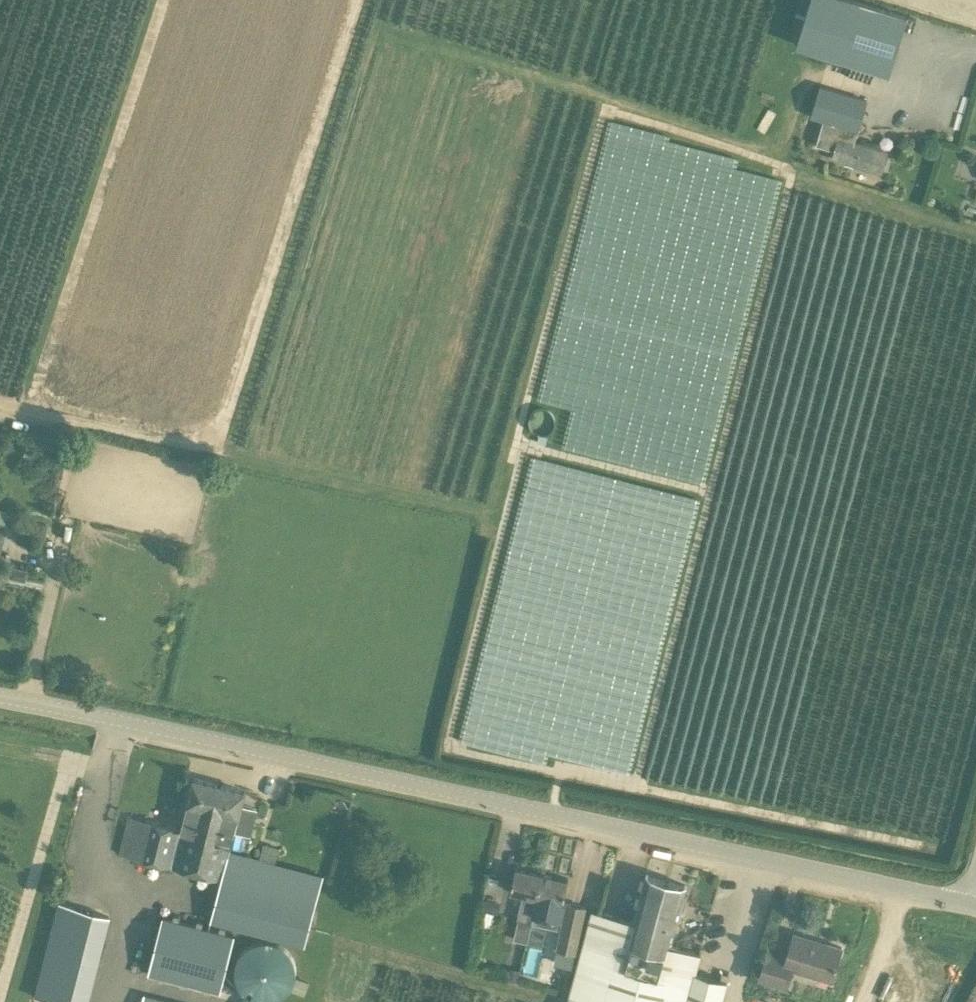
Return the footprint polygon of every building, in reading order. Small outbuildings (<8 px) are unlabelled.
[(862,0),(809,0),(796,44),(884,71),(889,73),(907,14),(884,7),(862,0)] [(810,116),(824,120),(824,121),(817,143),(835,148),(832,157),(881,171),(884,162),(887,150),(884,149),(854,140),(857,131),(858,131),(867,98),(820,83),(810,116)] [(537,442),(545,444),(547,435),(539,433),(538,440),(537,442)] [(12,576),(24,578),(27,568),(15,565),(12,576)] [(129,815),(120,852),(136,855),(135,858),(222,879),(211,919),(304,943),(323,874),(230,850),(245,790),(193,777),(180,828),(144,819),(129,815)] [(526,941),(530,922),(541,873),(515,867),(510,890),(522,893),(518,917),(514,938),(526,941)] [(646,872),(633,919),(596,909),(572,998),(587,1001),(721,1001),(728,978),(696,970),(700,952),(671,943),(675,930),(674,930),(687,883),(646,872)] [(541,873),(530,922),(532,922),(560,929),(555,948),(575,953),(587,907),(567,903),(563,903),(564,902),(569,879),(541,873)] [(33,996),(58,1001),(86,1001),(108,914),(57,900),(33,996)] [(220,989),(235,932),(163,914),(148,972),(220,989)] [(786,988),(792,968),(832,980),(842,946),(793,932),(786,956),(768,950),(759,980),(786,988)] [(246,949),(244,950),(243,951),(242,953),(241,954),(240,956),(239,957),(239,959),(238,960),(237,962),(237,964),(236,966),(236,967),(236,969),(236,971),(236,973),(236,974),(236,976),(237,978),(237,980),(238,981),(238,983),(239,985),(240,986),(241,988),(242,989),(243,991),(244,992),(246,993),(247,994),(248,995),(250,996),(251,997),(253,998),(255,999),(256,999),(258,1000),(260,1000),(261,1001),(263,1001),(265,1001),(267,1001),(269,1001),(270,1001),(272,1000),(274,1000),(276,1000),(277,999),(279,998),(280,997),(282,997),(284,996),(285,994),(286,993),(288,992),(289,991),(290,989),(291,988),(292,986),(293,985),(294,983),(294,982),(295,980),(295,978),(296,976),(296,975),(296,973),(296,971),(296,969),(296,968),(296,966),(295,964),(295,962),(294,961),(294,959),(293,957),(292,956),(291,954),(290,953),(289,952),(288,950),(286,949),(285,948),(284,947),(282,946),(281,945),(279,944),(277,943),(276,943),(274,942),(272,942),(271,941),(269,941),(267,941),(265,941),(263,941),(262,941),(260,942),(258,942),(256,943),(255,943),(253,944),(252,945),(250,946),(249,947),(247,948),(246,949)] [(143,992),(141,1001),(181,1001),(143,992)]
